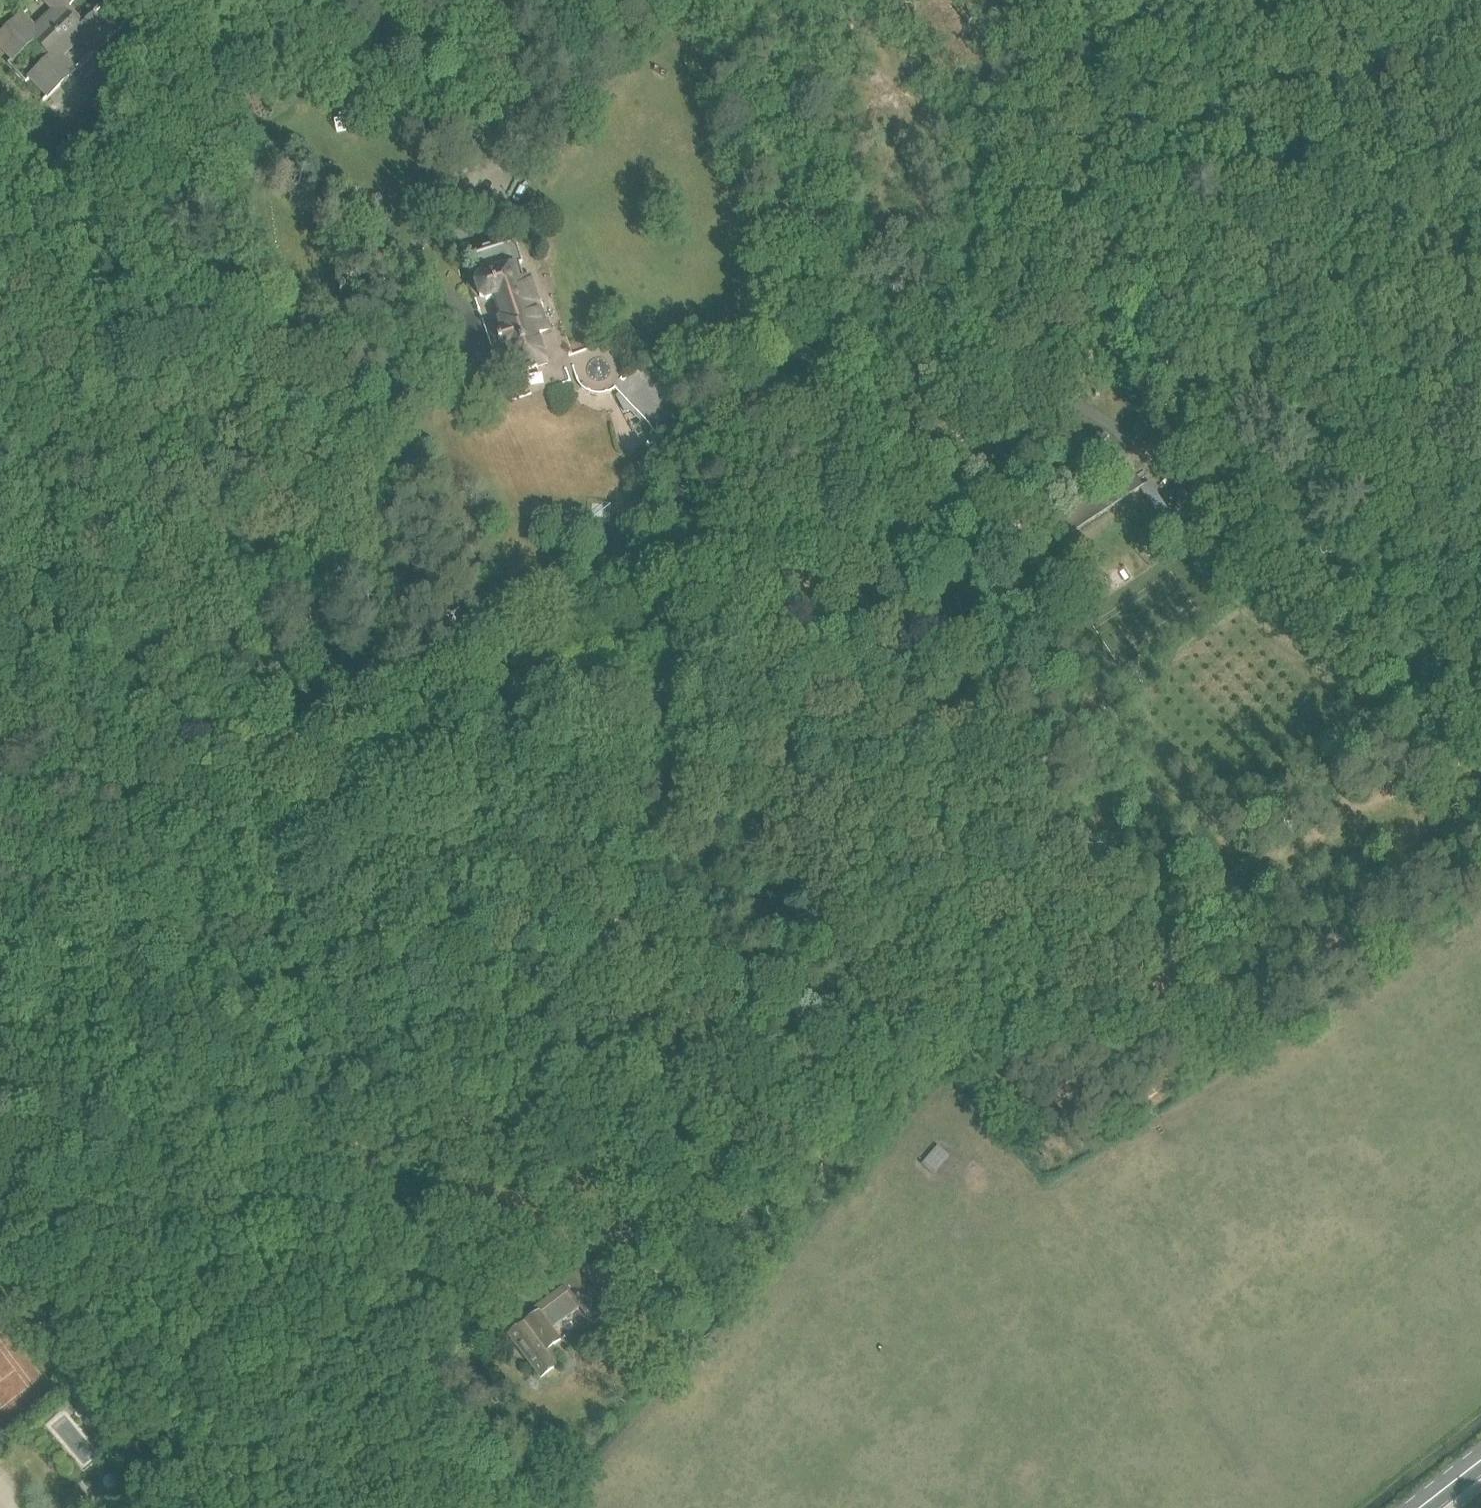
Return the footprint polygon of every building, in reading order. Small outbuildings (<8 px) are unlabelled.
[(53,11),(35,28),(23,14),(0,36),(0,47),(13,61),(31,44),(47,61),(29,77),(48,97),(76,70),(63,57),(81,40),(94,53),(122,26),(103,7),(86,24),(69,7),(76,0),(43,0),(53,11)] [(515,245),(514,245),(513,244),(512,244),(510,244),(508,245),(505,242),(497,245),(496,249),(492,250),(489,247),(482,250),(481,255),(477,256),(476,256),(475,257),(476,259),(481,276),(477,277),(474,284),(479,298),(487,300),(498,297),(505,317),(497,320),(501,332),(497,334),(502,346),(506,345),(516,374),(547,364),(537,335),(549,331),(546,322),(544,323),(535,297),(529,299),(518,267),(519,266),(520,265),(521,264),(521,261),(515,245)] [(621,382),(622,380),(623,378),(624,374),(624,371),(624,366),(622,362),(620,358),(617,354),(614,351),(610,349),(605,347),(601,347),(596,347),(588,349),(576,353),(569,356),(572,366),(574,371),(577,380),(580,385),(582,388),(585,391),(589,393),(593,394),(597,395),(601,395),(605,395),(609,393),(613,391),(616,389),(618,386),(621,382)] [(616,389),(662,439),(670,433),(668,431),(688,413),(642,364),(623,381),(622,380),(621,382),(618,386),(616,389)] [(1144,487),(1143,486),(1130,467),(1058,515),(1071,537),(1141,489),(1144,487)] [(1144,487),(1141,489),(1175,541),(1185,535),(1151,482),(1143,486),(1144,487)] [(537,1307),(536,1308),(506,1331),(541,1378),(557,1367),(554,1364),(559,1360),(551,1349),(562,1341),(553,1328),(582,1307),(594,1324),(612,1311),(601,1297),(624,1280),(606,1256),(604,1258),(605,1259),(584,1275),(582,1273),(565,1285),(566,1286),(537,1308),(537,1307)] [(105,1488),(106,1489),(108,1491),(111,1491),(113,1491),(115,1489),(117,1488),(118,1486),(118,1483),(117,1481),(116,1479),(114,1478),(112,1477),(109,1477),(107,1478),(105,1479),(104,1481),(104,1483),(104,1486),(105,1488)] [(491,1507),(480,1490),(472,1495),(480,1507),(489,1507),(491,1507)]
